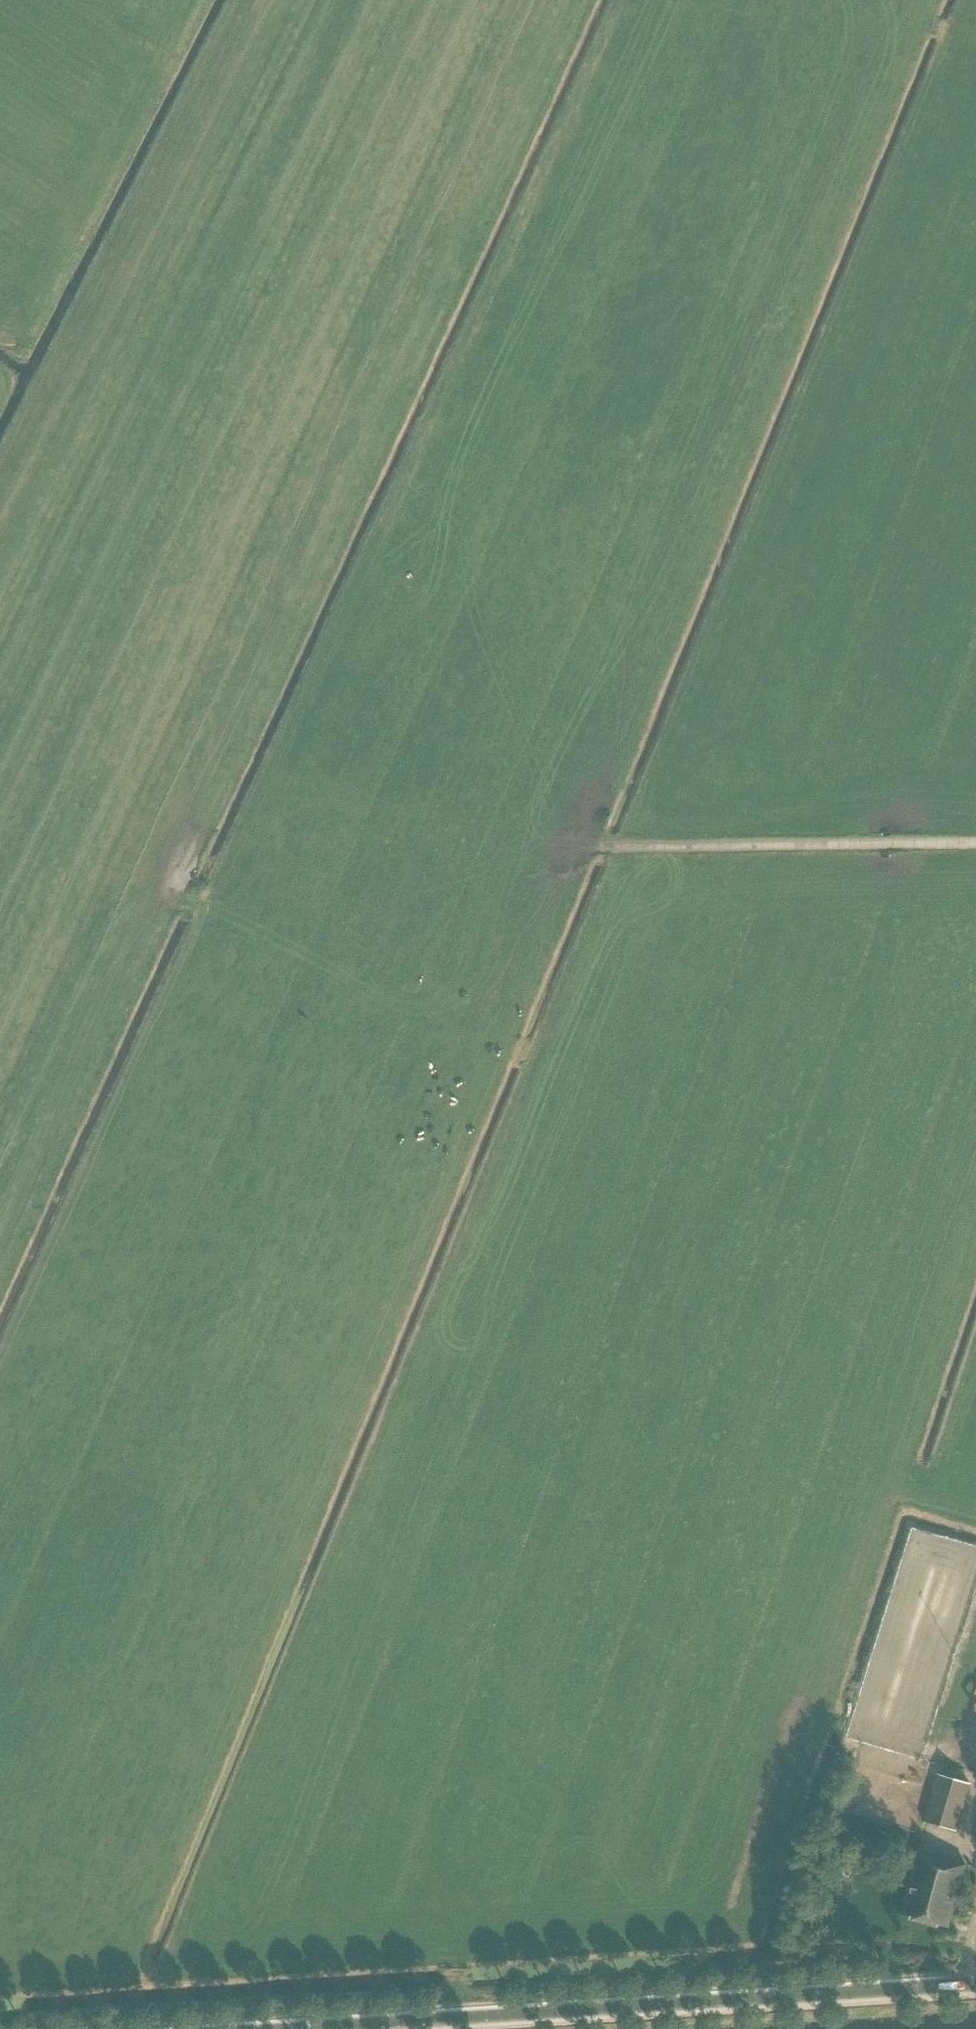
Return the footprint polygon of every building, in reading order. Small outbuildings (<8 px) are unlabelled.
[(970,1784),(938,1775),(924,1822),(956,1832),(970,1784)] [(919,1850),(900,1913),(911,1916),(910,1919),(937,1927),(939,1919),(950,1922),(967,1864),(919,1850)]
